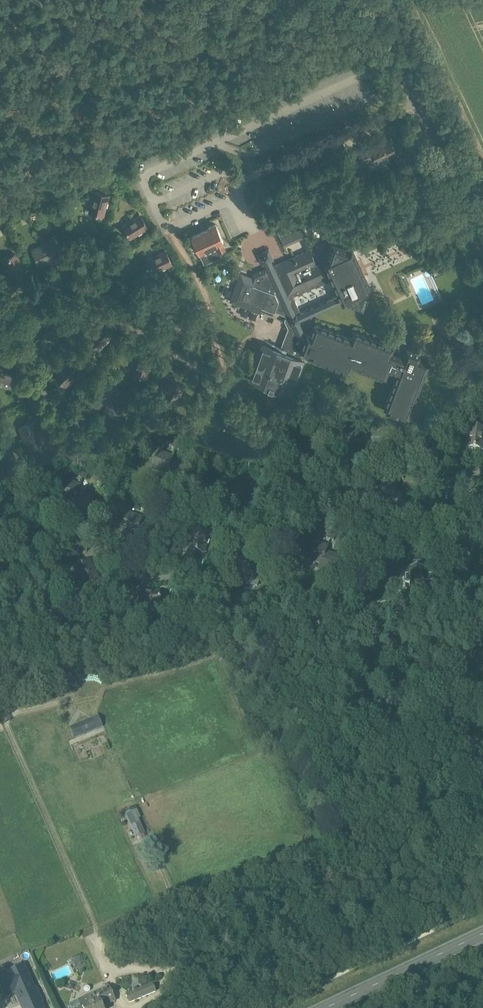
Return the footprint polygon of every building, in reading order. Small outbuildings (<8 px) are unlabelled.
[(378,163),(397,154),(391,140),(368,150),(367,149),(361,151),(366,163),(376,158),(378,163)] [(95,192),(89,212),(103,216),(108,196),(95,192)] [(140,215),(123,226),(130,238),(148,227),(140,215)] [(284,247),(308,237),(304,227),(295,231),(291,221),(276,228),(284,247)] [(209,228),(191,236),(205,264),(223,256),(221,251),(228,248),(216,223),(208,226),(209,228)] [(43,244),(49,259),(60,254),(54,239),(43,244)] [(273,266),(271,260),(273,259),(272,257),(267,259),(262,262),(263,264),(265,263),(268,268),(260,272),(258,272),(254,275),(253,277),(250,284),(249,283),(248,283),(247,285),(246,286),(246,288),(244,292),(241,299),(240,304),(246,307),(253,309),(259,312),(261,306),(268,309),(274,311),(286,316),(284,320),(285,322),(287,327),(288,328),(285,335),(279,351),(278,351),(263,345),(256,365),(256,366),(255,368),(252,374),(251,378),(250,379),(257,381),(257,382),(262,384),(268,386),(267,387),(272,389),(272,387),(273,388),(280,390),(283,391),(290,394),(290,393),(293,385),(294,383),(294,380),(295,379),(298,371),(302,360),(299,359),(302,351),(310,355),(310,356),(350,371),(353,362),(359,364),(358,367),(385,377),(388,369),(398,373),(384,408),(388,409),(387,411),(394,414),(396,415),(398,414),(398,413),(408,417),(429,362),(419,358),(420,356),(419,355),(417,354),(417,352),(407,348),(403,359),(395,356),(396,354),(391,352),(393,346),(353,331),(351,337),(315,324),(310,335),(307,334),(306,335),(304,334),(299,322),(300,321),(299,320),(308,316),(309,317),(313,315),(312,314),(317,312),(317,314),(321,312),(321,310),(325,308),(326,310),(330,308),(329,306),(343,300),(343,302),(346,300),(352,303),(362,306),(366,296),(368,290),(371,289),(366,279),(364,276),(359,265),(356,258),(354,253),(352,248),(349,249),(333,243),(327,259),(324,260),(326,264),(330,273),(325,275),(319,261),(316,263),(310,249),(274,265),(273,266)] [(32,249),(38,264),(49,259),(43,244),(32,249)] [(257,251),(262,262),(272,257),(266,246),(257,251)] [(147,260),(153,273),(172,264),(166,251),(147,260)] [(444,263),(447,255),(438,252),(435,259),(444,263)] [(2,260),(11,279),(24,273),(15,254),(2,260)] [(253,277),(254,275),(242,270),(231,301),(240,304),(241,299),(244,292),(246,288),(246,286),(247,285),(248,283),(249,283),(250,284),(253,277)] [(34,303),(42,315),(53,308),(58,305),(50,292),(34,303)] [(37,318),(44,330),(61,320),(53,308),(42,315),(37,318)] [(101,325),(88,340),(99,350),(112,334),(101,325)] [(139,354),(133,374),(147,378),(153,358),(139,354)] [(55,376),(66,386),(79,370),(68,360),(55,376)] [(3,361),(0,370),(0,380),(10,384),(17,366),(3,361)] [(171,379),(162,398),(175,404),(184,385),(171,379)] [(98,387),(91,405),(104,410),(109,398),(109,397),(111,392),(98,387)] [(109,397),(109,398),(104,410),(102,415),(116,421),(123,402),(109,397)] [(18,428),(23,439),(39,432),(35,421),(18,428)] [(467,447),(481,449),(482,435),(482,428),(470,427),(467,447)] [(39,432),(23,439),(27,450),(44,443),(39,432)] [(286,449),(293,459),(307,449),(300,439),(286,449)] [(307,449),(293,459),(300,469),(315,459),(307,449)] [(152,470),(165,475),(170,463),(172,457),(158,452),(152,470)] [(183,468),(170,463),(165,475),(163,480),(177,486),(183,468)] [(59,498),(72,503),(77,491),(80,486),(66,480),(59,498)] [(376,498),(390,503),(395,491),(397,485),(383,480),(376,498)] [(226,494),(233,505),(249,492),(241,483),(236,486),(226,494)] [(91,496),(77,491),(72,503),(70,509),(84,514),(91,496)] [(408,496),(395,491),(390,503),(388,509),(402,514),(408,496)] [(128,513),(121,531),(134,536),(135,536),(139,524),(140,524),(142,518),(128,513)] [(140,524),(139,524),(135,536),(134,536),(132,541),(146,547),(153,529),(140,524)] [(196,528),(189,548),(203,553),(210,533),(196,528)] [(307,559),(320,564),(321,564),(325,552),(326,552),(328,546),(314,541),(307,559)] [(339,557),(326,552),(325,552),(321,564),(320,564),(318,569),(332,575),(339,557)] [(90,559),(73,568),(79,579),(95,570),(90,559)] [(405,569),(406,583),(411,582),(411,588),(425,587),(424,579),(429,579),(429,575),(440,575),(439,560),(428,561),(429,568),(424,568),(424,567),(410,568),(410,569),(405,569)] [(95,570),(79,579),(85,590),(101,582),(95,570)] [(138,593),(139,607),(160,606),(159,591),(138,593)] [(135,837),(145,833),(135,810),(125,814),(135,837)] [(24,966),(3,975),(0,968),(0,978),(2,976),(10,994),(15,992),(22,1007),(43,1007),(40,1003),(43,1002),(37,988),(34,989),(24,966)] [(152,983),(142,987),(125,994),(129,1003),(156,992),(152,983)] [(102,1007),(115,1001),(108,987),(87,996),(90,1003),(81,1007),(81,1006),(77,1007),(102,1007)]
